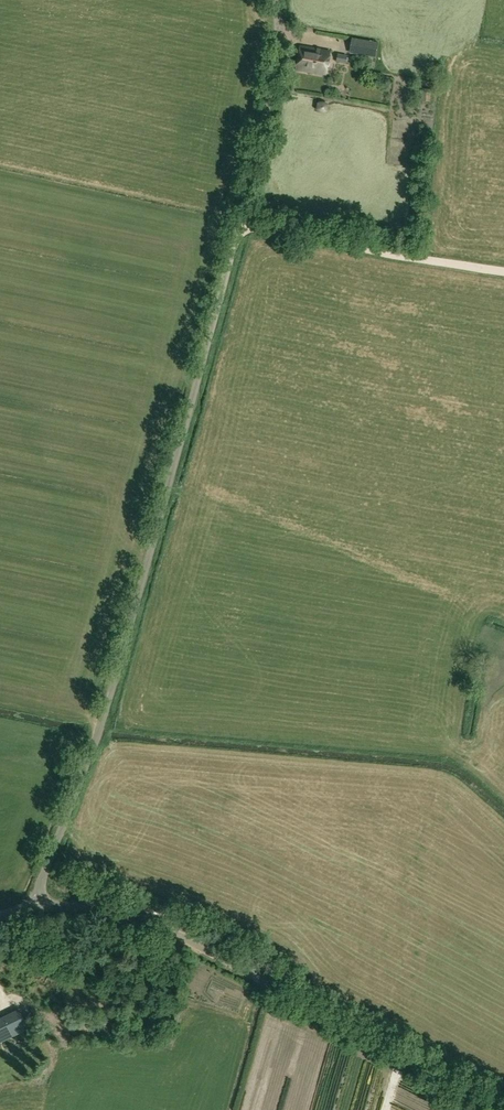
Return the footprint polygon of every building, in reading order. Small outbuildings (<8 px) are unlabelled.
[(351,51),(376,56),(379,42),(353,38),(351,51)] [(331,52),(301,46),(296,70),(326,75),(331,52)] [(338,53),(337,61),(347,63),(348,56),(338,53)] [(432,89),(424,88),(423,100),(431,101),(432,89)] [(9,1037),(0,1021),(0,1041),(9,1037)]
